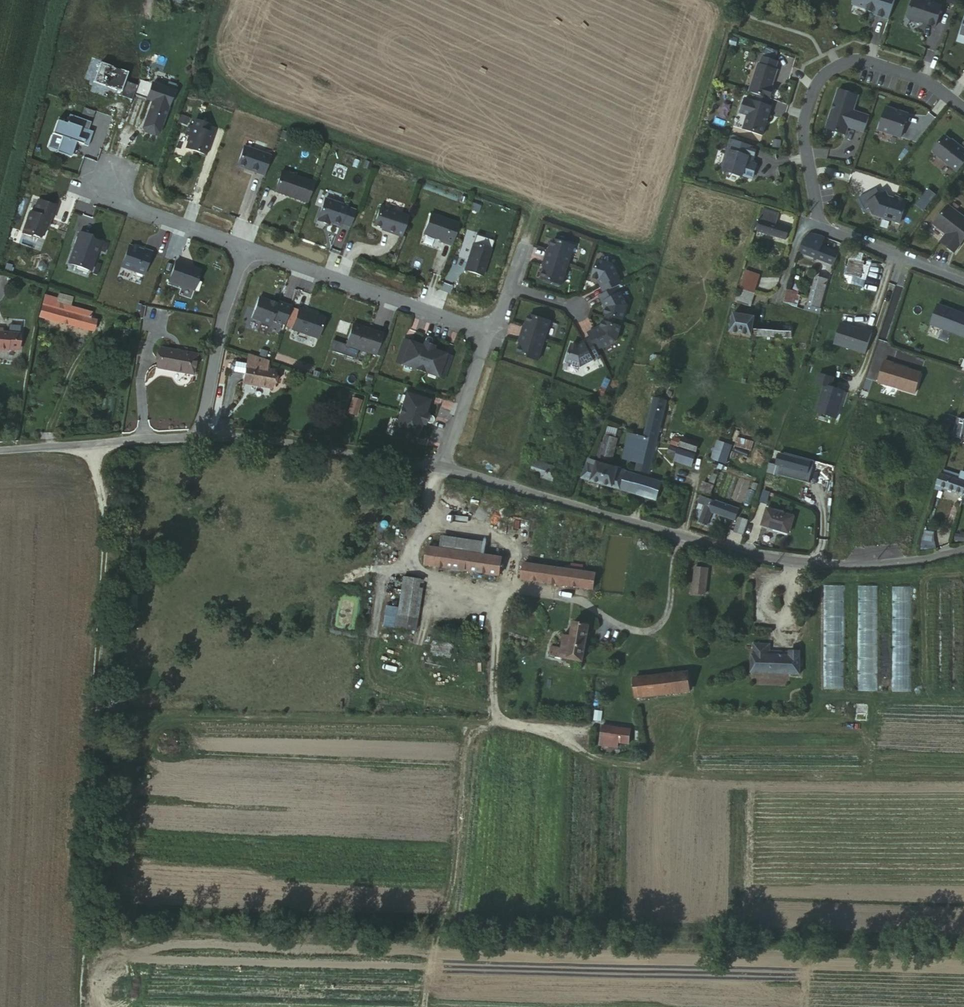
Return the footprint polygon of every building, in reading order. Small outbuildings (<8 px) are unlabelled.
[(893,0),(853,0),(852,1),(855,5),(865,9),(865,10),(872,12),(872,14),(887,19),(893,0)] [(920,0),(912,0),(907,16),(908,20),(918,23),(919,20),(923,22),(922,23),(935,27),(941,7),(920,0)] [(757,64),(748,92),(757,95),(769,99),(773,88),(771,87),(774,77),(773,77),(776,69),(774,69),(777,62),(762,57),(759,65),(757,64)] [(118,99),(131,103),(133,98),(136,89),(123,85),(126,77),(99,67),(92,86),(119,95),(118,99)] [(172,95),(138,83),(136,89),(133,98),(151,105),(142,132),(144,135),(154,139),(157,137),(172,95)] [(858,92),(839,85),(827,124),(846,130),(849,121),(852,122),(851,124),(865,128),(870,113),(857,108),(856,110),(853,109),(858,92)] [(769,99),(757,95),(755,102),(767,106),(769,99)] [(743,129),(762,135),(771,107),(767,106),(755,102),(744,98),(740,113),(747,115),(743,129)] [(909,110),(887,103),(879,126),(901,133),(909,110)] [(83,108),(81,114),(92,118),(94,111),(83,108)] [(60,144),(55,157),(69,162),(74,149),(86,153),(91,138),(86,137),(89,129),(67,121),(64,130),(55,127),(50,141),(60,144)] [(901,137),(914,142),(920,126),(907,121),(901,137)] [(205,158),(212,137),(206,135),(209,128),(195,123),(192,130),(189,129),(186,138),(189,139),(185,151),(205,158)] [(963,163),(963,150),(956,144),(955,145),(944,136),(933,150),(933,153),(957,172),(963,163)] [(730,138),(721,166),(723,170),(741,175),(742,174),(748,176),(750,171),(752,172),(755,163),(750,162),(756,146),(730,138)] [(270,160),(242,150),(236,169),(263,179),(270,160)] [(306,206),(313,187),(280,175),(274,195),(306,206)] [(922,195),(930,202),(935,196),(927,190),(922,195)] [(873,214),(899,223),(907,201),(895,197),(895,199),(888,197),(885,193),(866,203),(873,214)] [(922,212),(927,206),(919,199),(915,205),(922,212)] [(339,229),(346,210),(324,202),(316,224),(325,227),(326,225),(339,229)] [(51,224),(56,210),(37,204),(32,217),(29,216),(22,236),(23,239),(30,241),(32,240),(38,242),(42,240),(48,223),(51,224)] [(963,239),(963,218),(948,205),(933,224),(946,234),(940,241),(954,252),(963,239)] [(770,211),(762,208),(755,232),(782,240),(786,227),(767,222),(770,211)] [(378,210),(372,228),(385,233),(384,234),(393,237),(394,233),(401,236),(405,221),(398,219),(399,217),(378,210)] [(458,227),(430,217),(422,237),(443,244),(443,246),(450,248),(458,227)] [(342,244),(347,228),(341,226),(336,241),(342,244)] [(88,240),(79,237),(67,267),(90,275),(100,246),(90,243),(88,240)] [(545,252),(542,260),(566,267),(572,247),(551,241),(548,249),(549,250),(548,253),(545,252)] [(835,252),(803,241),(802,241),(799,251),(831,263),(835,252)] [(490,254),(472,248),(463,273),(481,279),(490,254)] [(142,278),(150,255),(143,253),(142,254),(128,249),(121,270),(142,278)] [(848,259),(844,282),(864,286),(869,263),(848,259)] [(566,267),(542,260),(540,268),(544,269),(543,272),(541,272),(539,280),(560,286),(566,267)] [(617,278),(611,266),(596,262),(591,279),(598,281),(601,286),(599,287),(603,294),(614,288),(620,285),(616,279),(617,278)] [(175,264),(168,285),(193,293),(200,273),(175,264)] [(745,272),(739,291),(754,294),(759,276),(745,272)] [(805,302),(803,310),(819,315),(822,307),(820,307),(828,280),(816,277),(808,303),(805,302)] [(614,288),(603,294),(598,297),(601,304),(603,304),(606,309),(603,316),(621,321),(625,307),(619,294),(618,295),(614,288)] [(739,291),(735,289),(732,301),(751,306),(754,294),(739,291)] [(783,302),(784,305),(793,306),(798,294),(786,291),(784,294),(783,298),(783,300),(783,302)] [(70,298),(57,294),(56,300),(53,308),(91,318),(92,310),(69,303),(70,298)] [(56,300),(41,297),(40,305),(53,308),(56,300)] [(272,321),(285,325),(291,308),(277,303),(276,306),(268,304),(269,302),(259,299),(251,319),(270,326),(272,321)] [(930,324),(963,337),(963,313),(937,303),(930,324)] [(40,305),(37,318),(50,321),(53,308),(40,305)] [(91,318),(53,308),(50,321),(91,332),(95,319),(91,318)] [(325,319),(299,310),(292,329),(318,338),(325,319)] [(754,319),(733,314),(728,333),(750,337),(754,319)] [(521,329),(519,336),(542,344),(548,324),(527,317),(525,326),(526,327),(525,330),(521,329)] [(376,353),(383,333),(367,328),(366,329),(362,328),(362,326),(353,323),(346,342),(376,353)] [(594,332),(587,336),(589,341),(595,352),(602,348),(602,349),(615,343),(619,328),(601,323),(599,330),(594,333),(594,332)] [(793,329),(755,324),(753,334),(791,339),(793,329)] [(864,354),(871,333),(862,330),(862,331),(840,324),(833,344),(864,354)] [(376,353),(381,354),(388,335),(383,333),(376,353)] [(0,334),(0,353),(8,353),(9,351),(18,352),(18,343),(8,342),(9,335),(3,334),(0,334)] [(19,335),(9,335),(8,342),(18,343),(19,335)] [(516,344),(520,345),(519,349),(518,348),(515,357),(536,363),(542,344),(519,336),(516,344)] [(402,341),(394,364),(400,366),(408,343),(402,341)] [(595,352),(589,341),(582,345),(583,346),(578,349),(571,347),(566,364),(580,368),(592,362),(592,360),(598,357),(595,352)] [(445,355),(408,343),(400,366),(437,379),(445,355)] [(194,372),(199,353),(163,346),(159,365),(194,372)] [(271,361),(250,355),(248,363),(269,369),(271,361)] [(451,358),(445,355),(437,379),(443,380),(451,358)] [(245,376),(247,366),(236,363),(231,365),(230,369),(234,373),(245,376)] [(275,371),(269,369),(248,363),(247,366),(245,376),(243,381),(271,389),(275,371)] [(877,383),(912,398),(920,378),(892,367),(893,366),(885,363),(877,383)] [(511,378),(514,369),(503,366),(500,374),(511,378)] [(823,384),(813,409),(833,417),(843,391),(830,386),(833,377),(819,371),(815,381),(823,384)] [(538,378),(529,375),(526,382),(535,385),(538,378)] [(349,390),(340,387),(339,393),(348,396),(349,390)] [(407,389),(405,395),(428,402),(430,396),(407,389)] [(790,401),(793,395),(786,393),(785,399),(790,401)] [(417,439),(428,402),(405,395),(393,432),(417,439)] [(653,398),(644,435),(655,438),(655,440),(665,401),(653,398)] [(352,400),(348,411),(357,414),(361,403),(352,400)] [(610,429),(608,438),(618,441),(620,432),(610,429)] [(481,438),(490,441),(492,434),(484,431),(481,438)] [(417,439),(393,432),(392,438),(415,445),(417,439)] [(655,438),(644,435),(633,433),(630,445),(628,450),(640,453),(638,460),(636,468),(647,472),(655,440),(655,438)] [(492,434),(490,441),(488,447),(495,448),(492,454),(495,455),(501,436),(492,434)] [(679,439),(673,436),(670,445),(677,447),(679,439)] [(618,441),(608,438),(606,443),(603,443),(598,461),(614,464),(620,442),(618,441)] [(697,446),(682,440),(680,446),(695,451),(697,446)] [(751,445),(747,444),(742,442),(741,448),(749,450),(751,445)] [(676,457),(678,452),(669,448),(666,454),(676,457)] [(956,451),(950,448),(947,458),(953,461),(956,451)] [(528,449),(525,457),(534,460),(536,455),(537,452),(528,449)] [(640,453),(628,450),(626,458),(638,460),(640,453)] [(678,451),(678,452),(676,457),(675,460),(692,466),(696,458),(678,451)] [(479,472),(489,475),(495,455),(492,454),(486,452),(482,463),(479,472)] [(781,453),(780,456),(811,464),(811,462),(781,453)] [(780,456),(774,454),(770,464),(777,466),(780,456)] [(811,464),(780,456),(777,466),(807,475),(811,464)] [(541,462),(534,460),(528,475),(554,484),(555,482),(557,476),(559,469),(541,462)] [(618,471),(588,462),(582,480),(612,489),(618,471)] [(807,475),(777,466),(776,471),(807,479),(807,475)] [(944,474),(958,479),(959,476),(945,470),(944,474)] [(654,501),(659,484),(618,471),(612,489),(654,501)] [(958,479),(944,474),(939,488),(963,496),(963,481),(958,479)] [(715,503),(706,500),(705,506),(698,523),(707,526),(713,509),(715,503)] [(723,506),(715,503),(713,509),(721,512),(723,506)] [(788,534),(794,518),(766,509),(761,526),(788,534)] [(745,535),(749,522),(740,520),(738,534),(745,535)] [(820,521),(818,547),(826,547),(828,522),(820,521)] [(935,532),(927,531),(925,537),(923,551),(936,549),(935,532)] [(957,533),(955,541),(963,542),(963,534),(957,533)] [(445,538),(443,549),(483,556),(486,545),(445,538)] [(443,549),(428,546),(425,565),(496,577),(500,559),(483,556),(443,549)] [(594,574),(522,564),(520,580),(593,589),(594,574)] [(694,567),(693,575),(707,577),(708,569),(694,567)] [(707,577),(693,575),(691,593),(705,595),(707,577)] [(414,633),(416,621),(421,583),(402,581),(398,612),(396,631),(414,633)] [(858,586),(859,602),(877,602),(877,586),(858,586)] [(396,631),(398,612),(388,610),(385,629),(396,631)] [(547,655),(582,663),(588,625),(572,622),(569,638),(562,636),(559,650),(550,648),(549,651),(548,650),(547,655)] [(756,648),(756,657),(769,658),(770,651),(770,648),(756,648)] [(751,673),(799,676),(800,652),(790,652),(791,658),(769,658),(756,657),(752,657),(751,673)] [(689,691),(687,674),(633,679),(635,696),(689,691)] [(629,730),(603,727),(601,735),(617,737),(617,741),(628,744),(629,730)]
